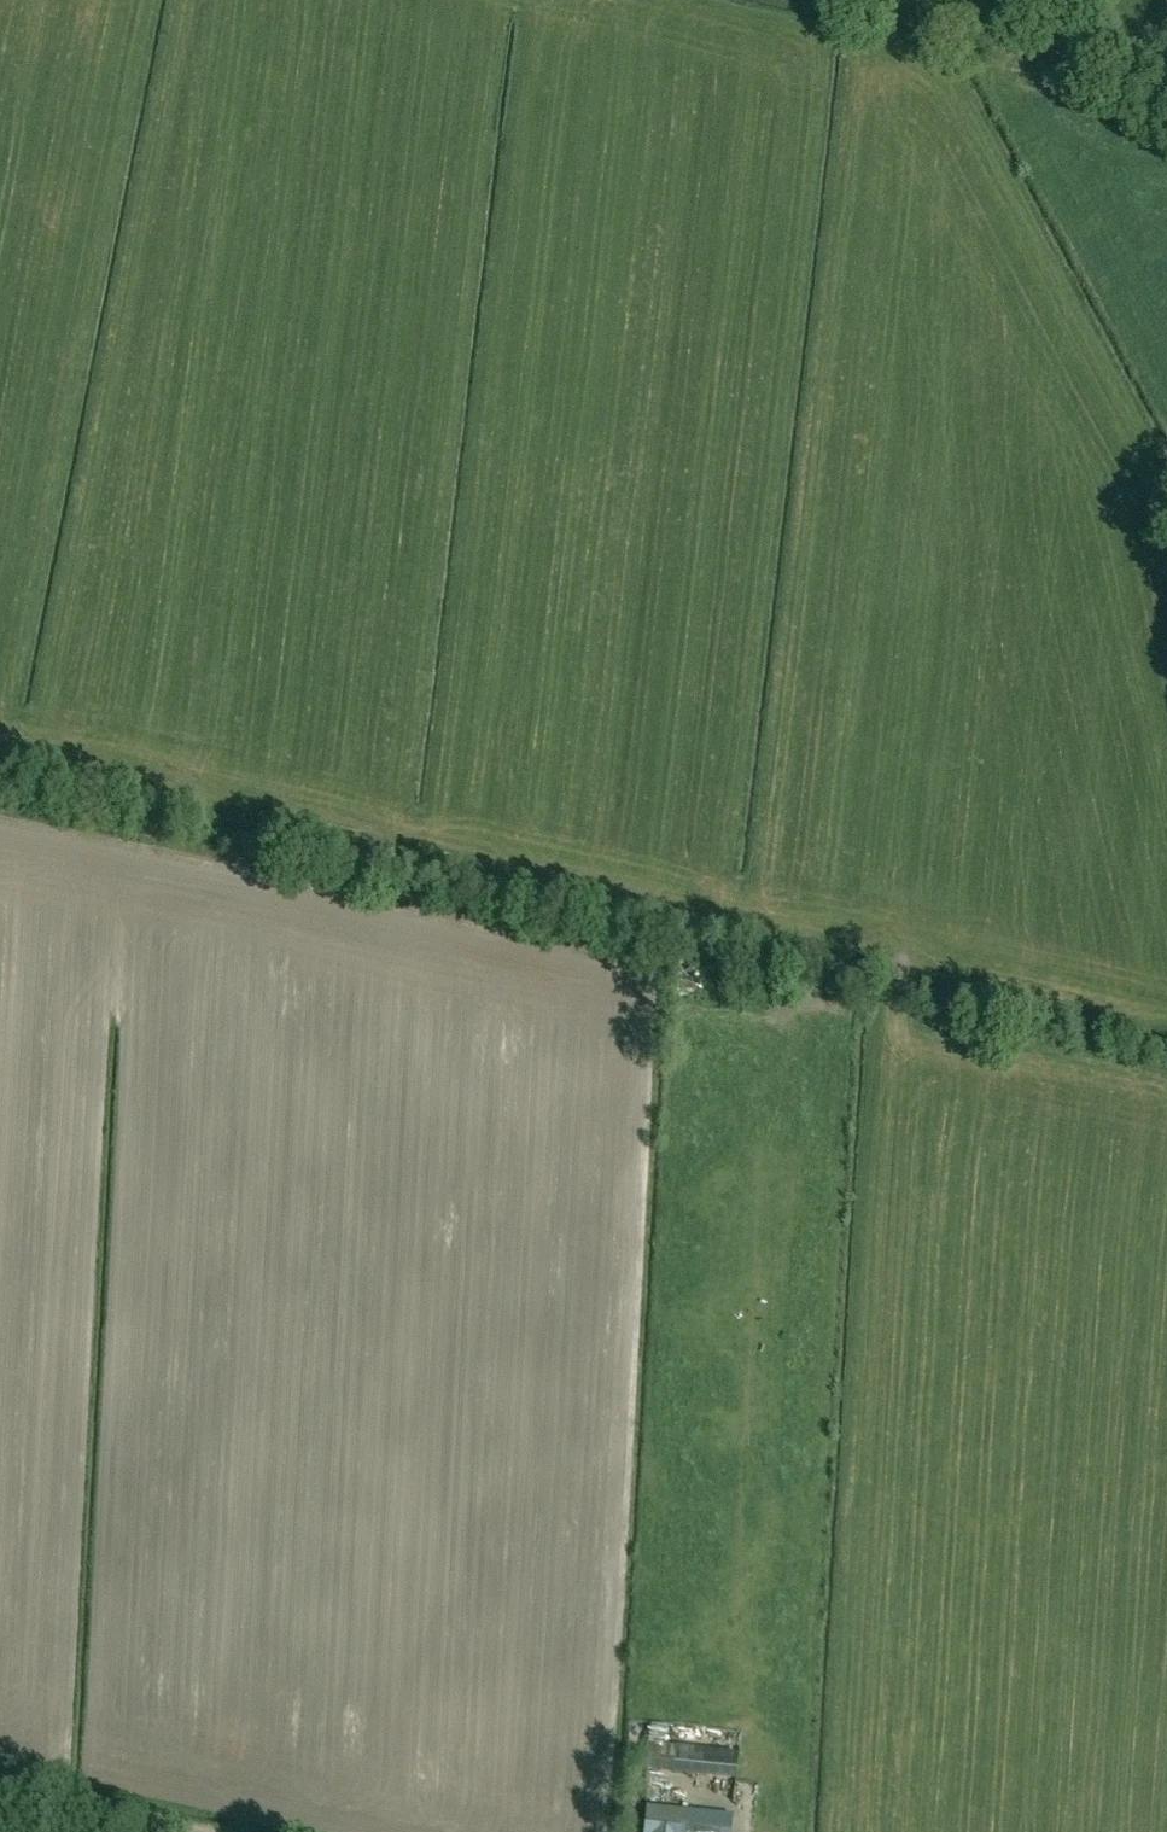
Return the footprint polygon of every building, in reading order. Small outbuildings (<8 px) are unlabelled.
[(734,1817),(648,1807),(645,1831),(732,1831),(734,1817)]
